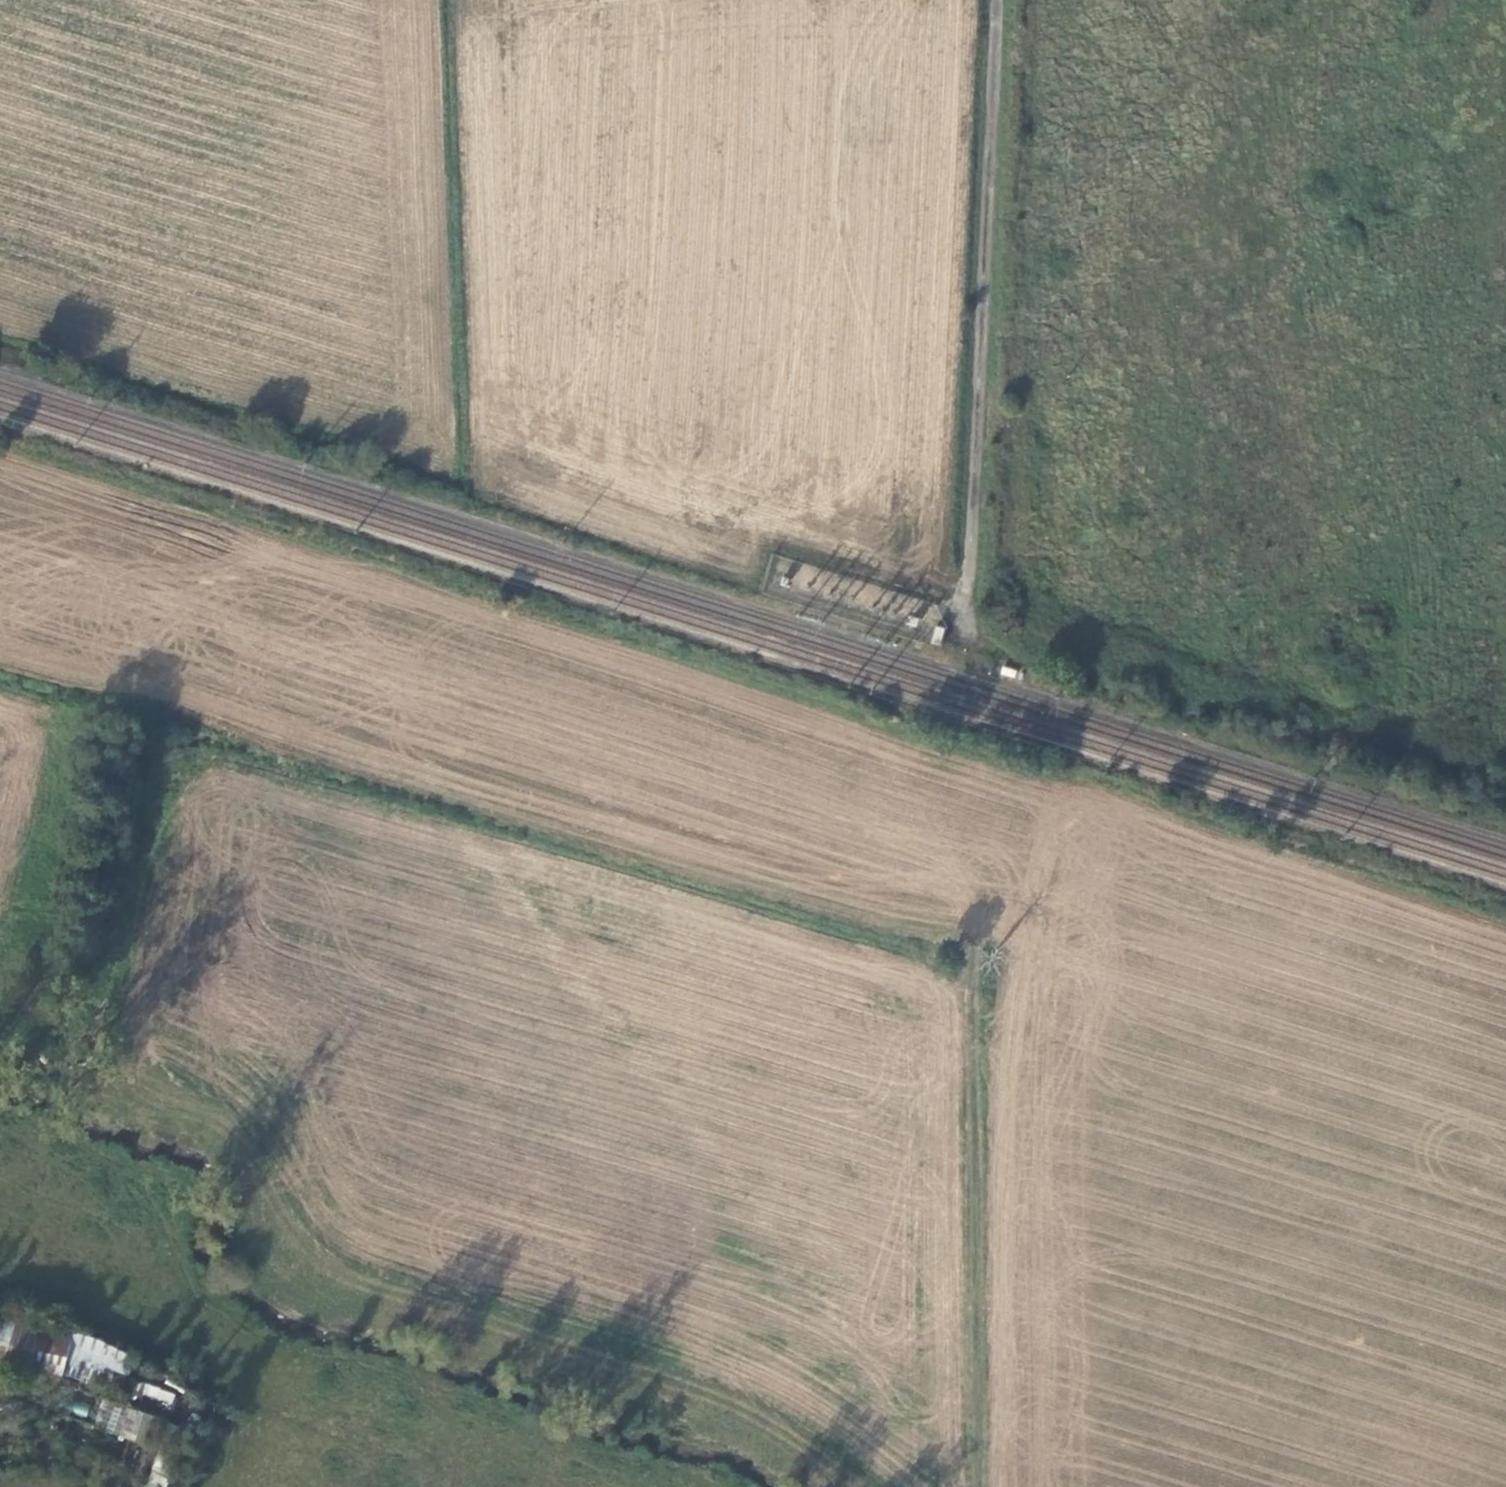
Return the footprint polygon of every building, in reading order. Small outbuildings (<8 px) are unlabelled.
[(11,1339),(18,1319),(0,1315),(0,1337),(11,1339)] [(11,1339),(4,1362),(62,1375),(75,1377),(76,1373),(99,1381),(108,1365),(123,1374),(130,1357),(101,1340),(74,1331),(73,1333),(19,1317),(18,1319),(11,1339)] [(171,1405),(175,1392),(137,1382),(133,1395),(171,1405)] [(102,1398),(93,1426),(152,1444),(160,1416),(102,1398)] [(166,1479),(150,1471),(143,1486),(162,1486),(166,1479)]
